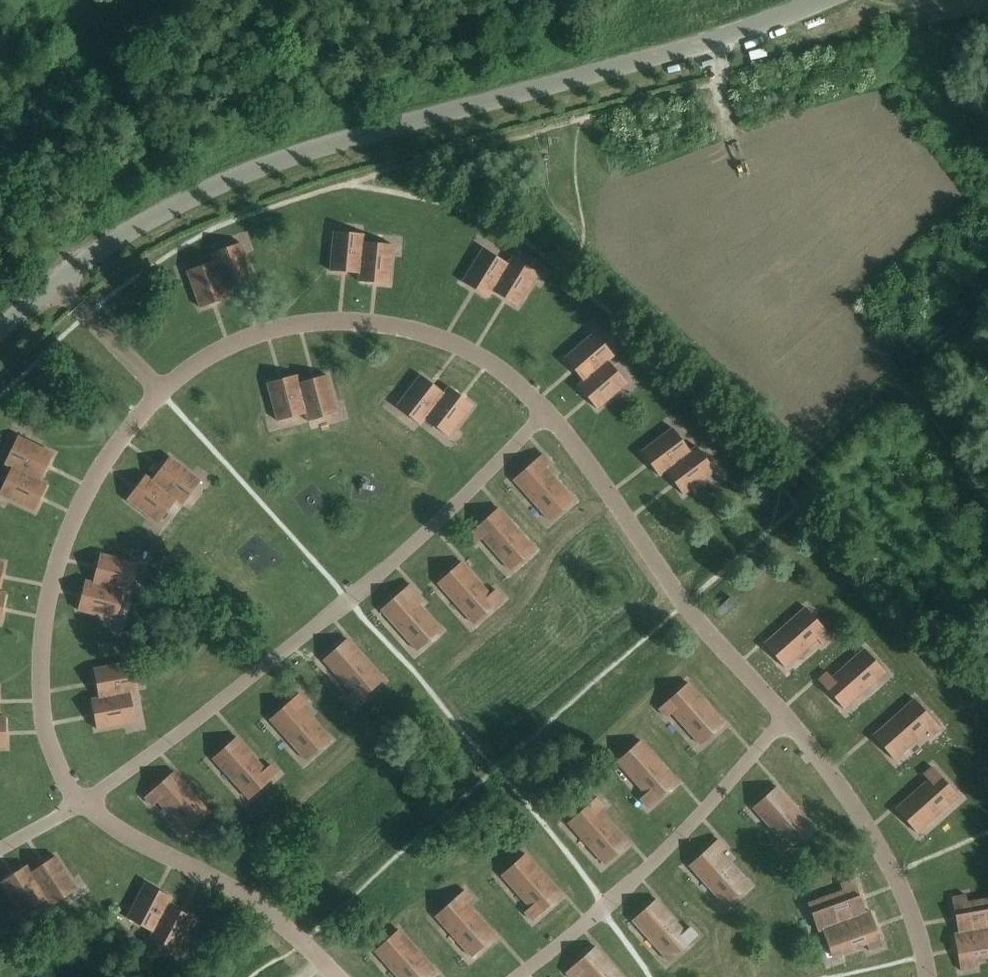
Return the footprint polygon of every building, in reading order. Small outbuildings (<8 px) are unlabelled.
[(359,272),(359,277),(358,281),(359,281),(363,234),(363,235),(335,232),(335,231),(334,231),(333,233),(330,269),(330,271),(331,271),(331,269),(359,272)] [(363,234),(359,281),(360,281),(360,280),(388,283),(388,284),(389,284),(389,282),(392,245),(391,245),(391,246),(363,243),(364,234),(363,234)] [(229,297),(228,293),(226,289),(252,279),(253,280),(254,280),(253,278),(241,242),(239,243),(240,244),(213,254),(213,252),(212,253),(229,297)] [(488,298),(512,257),(507,265),(483,250),(484,249),(483,248),(463,280),(462,282),(463,283),(464,281),(488,296),(487,297),(488,298)] [(229,297),(212,253),(215,262),(189,271),(188,270),(187,270),(200,306),(200,308),(202,307),(201,306),(228,297),(228,298),(229,297)] [(488,298),(491,293),(493,290),(517,305),(516,306),(517,306),(537,274),(538,273),(537,272),(536,273),(512,258),(513,257),(512,257),(488,298)] [(577,386),(613,355),(612,355),(594,334),(595,333),(594,332),(564,358),(565,359),(566,358),(584,380),(577,386)] [(613,355),(577,386),(578,387),(579,386),(597,407),(596,408),(597,409),(599,408),(599,407),(627,383),(626,382),(625,383),(607,361),(614,355),(613,355)] [(307,421),(308,421),(296,375),(295,375),(296,376),(268,384),(268,382),(267,383),(267,385),(277,419),(277,421),(278,421),(278,419),(305,412),(307,421)] [(299,384),(298,379),(296,375),(308,421),(309,421),(308,420),(336,412),(336,414),(337,413),(337,411),(327,377),(327,375),(326,375),(326,376),(299,384)] [(419,424),(420,424),(449,387),(449,386),(443,394),(421,377),(422,376),(421,375),(396,406),(397,407),(398,406),(420,423),(419,424)] [(450,387),(449,387),(420,424),(420,425),(426,418),(448,435),(447,436),(448,437),(473,405),(472,404),(471,406),(449,388),(450,387)] [(658,475),(659,475),(697,447),(696,446),(689,452),(672,429),(673,429),(672,428),(641,452),(642,452),(659,474),(658,475)] [(5,463),(48,484),(48,483),(39,479),(52,454),(53,454),(53,453),(18,436),(17,437),(18,438),(6,463),(5,463)] [(697,447),(659,475),(659,476),(666,470),(683,493),(682,493),(683,494),(713,472),(715,471),(714,470),(713,470),(696,448),(697,447)] [(542,455),(543,454),(542,453),(513,479),(514,480),(515,479),(550,518),(549,520),(550,521),(574,500),(573,499),(571,500),(544,468),(550,462),(549,461),(548,462),(549,463),(543,468),(536,460),(542,455)] [(145,476),(144,476),(182,505),(181,504),(199,482),(200,483),(200,482),(169,457),(168,458),(169,459),(152,481),(145,476)] [(5,463),(4,464),(13,468),(0,493),(0,494),(35,511),(35,510),(34,509),(46,484),(47,484),(48,484),(5,463)] [(182,506),(182,505),(144,476),(144,477),(145,478),(128,500),(127,499),(126,500),(158,524),(158,523),(157,522),(174,500),(182,506)] [(469,533),(470,534),(471,534),(470,533),(476,528),(483,536),(477,541),(476,541),(477,542),(483,536),(511,568),(510,569),(511,570),(535,549),(534,548),(532,549),(497,510),(499,509),(498,508),(469,533)] [(85,580),(85,581),(131,592),(130,591),(137,564),(138,564),(138,563),(100,554),(100,555),(101,555),(94,582),(85,580)] [(495,591),(496,590),(495,589),(489,595),(461,564),(462,562),(461,561),(437,582),(438,583),(439,582),(474,622),(473,623),(474,624),(503,598),(502,597),(501,598),(502,598),(496,604),(489,595),(495,590),(495,591)] [(131,592),(85,581),(86,582),(79,609),(78,609),(78,610),(80,610),(116,619),(116,618),(115,618),(122,591),(131,593),(131,592)] [(410,585),(411,584),(410,583),(381,609),(381,610),(383,609),(418,648),(416,650),(417,650),(441,630),(440,629),(439,630),(411,598),(418,592),(417,591),(416,592),(416,593),(411,598),(403,589),(409,584),(410,585)] [(719,620),(737,604),(730,596),(712,613),(719,620)] [(822,644),(823,643),(822,642),(822,643),(817,637),(825,630),(830,635),(829,636),(830,637),(831,636),(805,607),(804,608),(805,609),(766,644),(765,643),(764,644),(785,667),(786,667),(785,665),(816,637),(822,644)] [(347,696),(348,697),(348,696),(354,691),(361,699),(355,704),(355,703),(354,704),(355,705),(384,679),(383,678),(381,679),(346,640),(348,639),(347,638),(323,659),(324,660),(325,659),(353,690),(347,696)] [(820,680),(819,679),(818,680),(844,709),(845,708),(844,707),(883,672),(884,673),(885,672),(864,648),(863,649),(864,651),(833,678),(827,672),(826,673),(827,674),(827,673),(832,679),(824,686),(819,680),(820,680)] [(91,699),(138,691),(138,690),(137,690),(131,663),(133,662),(132,661),(130,662),(93,669),(94,670),(95,670),(100,697),(91,699)] [(658,708),(659,709),(660,708),(665,703),(673,711),(667,716),(667,715),(666,716),(666,717),(673,711),(701,743),(700,744),(701,745),(724,724),(724,723),(722,724),(687,685),(688,683),(688,682),(658,708)] [(138,691),(91,699),(91,700),(92,700),(98,727),(96,728),(97,729),(99,728),(136,722),(135,720),(134,721),(129,693),(138,691)] [(299,695),(300,694),(299,693),(270,719),(270,720),(272,718),(307,758),(305,759),(306,760),(330,739),(329,738),(328,739),(300,708),(307,702),(306,701),(305,702),(300,707),(292,699),(298,694),(299,695)] [(931,736),(932,735),(931,734),(930,734),(925,729),(934,721),(939,727),(938,728),(939,729),(940,728),(914,699),(913,699),(914,701),(875,736),(874,734),(873,735),(894,759),(895,758),(894,757),(925,729),(931,736)] [(270,766),(271,765),(270,764),(264,770),(236,739),(237,737),(236,736),(212,757),(213,758),(215,757),(250,797),(248,798),(249,799),(278,773),(278,772),(277,773),(271,778),(264,770),(270,765),(270,766)] [(647,806),(648,807),(677,781),(676,780),(675,781),(640,742),(641,741),(640,740),(617,761),(617,762),(619,761),(647,792),(640,798),(641,799),(642,798),(641,798),(647,793),(654,801),(649,806),(648,805),(647,806)] [(925,774),(924,773),(923,774),(929,781),(897,809),(896,808),(895,809),(916,832),(917,831),(916,830),(955,795),(957,796),(958,795),(932,766),(931,767),(932,768),(932,767),(937,773),(929,781),(924,775),(925,774)] [(145,797),(145,798),(146,797),(146,796),(151,791),(159,799),(153,804),(152,805),(152,806),(159,800),(187,831),(186,832),(187,833),(210,812),(210,811),(208,812),(173,773),(175,772),(174,771),(145,797)] [(776,844),(777,845),(778,844),(777,844),(783,839),(790,847),(785,852),(784,851),(783,852),(784,853),(813,827),(812,826),(811,827),(776,788),(777,787),(776,786),(753,807),(753,808),(755,807),(783,838),(776,844)] [(597,798),(598,797),(597,796),(568,822),(569,823),(570,822),(605,862),(603,863),(604,864),(628,843),(627,842),(626,843),(598,811),(605,805),(604,804),(603,805),(604,806),(598,811),(591,803),(596,798),(597,798)] [(718,841),(719,840),(718,839),(689,865),(690,866),(691,864),(726,904),(725,905),(726,906),(749,885),(748,884),(747,885),(719,854),(726,848),(725,847),(724,847),(724,848),(719,853),(711,845),(717,840),(718,841)] [(525,912),(525,913),(526,912),(526,911),(532,906),(539,914),(533,919),(532,920),(533,921),(562,895),(561,894),(559,895),(525,855),(526,854),(525,853),(501,874),(502,875),(503,874),(531,906),(525,912)] [(31,873),(29,869),(26,865),(52,905),(52,904),(75,888),(76,889),(77,889),(55,856),(54,856),(55,857),(31,873)] [(52,905),(26,865),(25,865),(26,866),(2,882),(2,881),(1,881),(2,883),(22,915),(23,914),(23,913),(46,898),(51,905),(52,905)] [(818,930),(870,911),(865,913),(855,887),(856,887),(854,879),(853,879),(855,886),(843,890),(841,883),(840,883),(843,890),(808,903),(808,904),(809,904),(815,918),(817,917),(821,929),(818,930)] [(150,939),(172,897),(171,897),(171,898),(146,885),(147,883),(145,883),(145,885),(127,918),(128,918),(129,917),(153,930),(149,939),(150,939)] [(464,891),(465,890),(464,889),(435,915),(436,916),(437,915),(472,955),(471,956),(472,957),(496,936),(495,935),(493,936),(465,904),(472,898),(471,897),(470,898),(471,899),(465,904),(458,896),(464,891)] [(987,928),(987,898),(967,902),(966,895),(965,895),(966,902),(954,904),(953,897),(952,897),(953,906),(954,905),(959,932),(954,933),(954,934),(987,928)] [(168,905),(170,901),(173,897),(172,897),(150,939),(151,938),(176,951),(175,952),(176,953),(195,918),(194,917),(193,918),(168,905)] [(690,928),(691,927),(690,926),(683,932),(655,901),(657,899),(656,898),(632,919),(633,920),(634,919),(669,959),(668,960),(668,961),(698,935),(697,934),(696,935),(696,936),(691,941),(683,932),(689,927),(690,928)] [(870,912),(870,911),(818,930),(818,931),(826,928),(830,939),(828,940),(833,955),(832,955),(832,956),(867,944),(869,950),(870,950),(867,943),(879,939),(882,946),(883,946),(880,938),(879,938),(869,912),(870,912)] [(954,934),(955,934),(960,961),(959,961),(960,970),(961,970),(960,962),(972,960),(973,967),(974,967),(973,960),(987,957),(987,928),(954,934)] [(435,970),(434,969),(433,971),(398,931),(399,930),(398,929),(375,950),(375,951),(377,950),(401,976),(428,976),(435,970)] [(567,973),(568,972),(567,971),(573,966),(580,974),(577,976),(578,976),(580,975),(582,976),(620,976),(594,948),(596,947),(595,946),(566,972),(567,973)]
